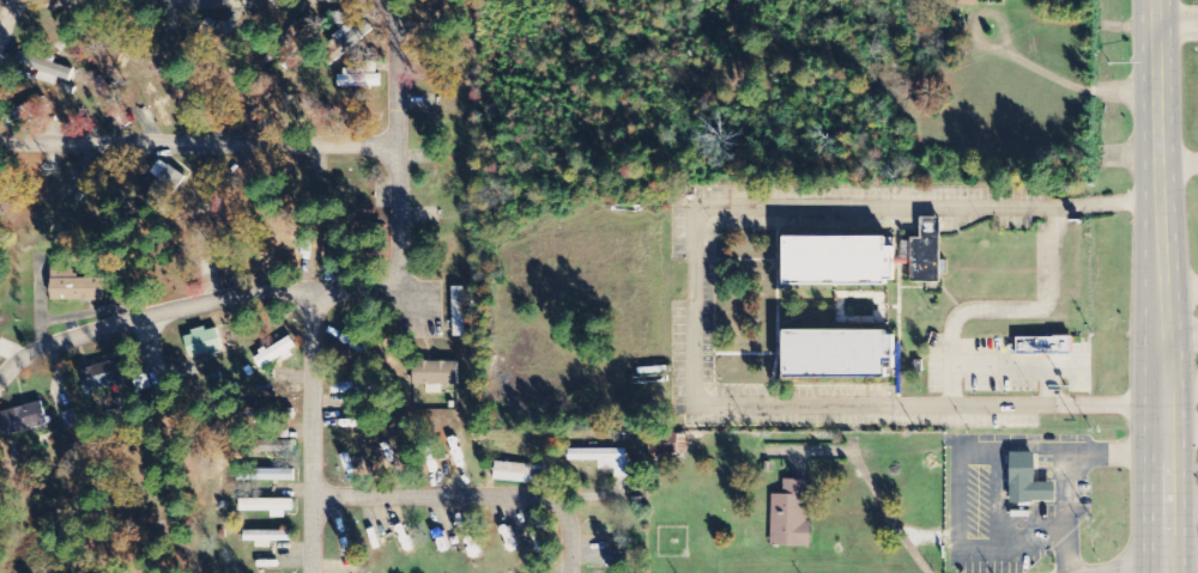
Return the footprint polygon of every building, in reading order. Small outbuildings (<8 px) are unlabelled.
[(355,30),(350,24),(333,38),(346,53),(371,32),(363,23),(355,30)] [(40,72),(38,81),(56,86),(59,79),(71,82),(75,69),(16,52),(13,64),(40,72)] [(381,75),(360,76),(360,69),(340,70),(341,88),(381,88),(381,75)] [(152,174),(159,178),(147,198),(169,211),(189,179),(160,161),(152,174)] [(922,218),(922,238),(914,238),(914,243),(902,243),(902,257),(913,257),(913,284),(942,284),(943,218),(922,218)] [(786,237),(786,287),(888,287),(888,282),(896,282),(896,248),(889,248),(889,238),(786,237)] [(104,302),(105,279),(77,279),(77,272),(62,272),(62,261),(52,261),(52,302),(104,302)] [(452,288),(454,338),(465,338),(465,288),(452,288)] [(185,335),(190,358),(223,350),(218,328),(185,335)] [(786,331),(785,379),(888,379),(888,371),(895,371),(895,337),(888,337),(888,331),(786,331)] [(1014,336),(1014,341),(1008,341),(1008,348),(1012,348),(1012,355),(1073,354),(1073,335),(1014,336)] [(298,355),(289,339),(254,358),(261,369),(282,357),(285,362),(298,355)] [(88,393),(129,381),(122,359),(81,371),(88,393)] [(459,363),(418,362),(418,385),(458,386),(459,363)] [(338,395),(358,395),(358,385),(338,385),(338,395)] [(48,427),(44,404),(0,412),(0,414),(4,435),(48,427)] [(293,442),(265,441),(264,453),(293,454),(293,442)] [(627,449),(570,451),(570,463),(599,462),(599,471),(615,470),(615,478),(628,478),(627,449)] [(1011,450),(1011,502),(1059,502),(1059,478),(1036,478),(1036,450),(1011,450)] [(495,483),(544,484),(545,466),(496,464),(495,483)] [(295,483),(295,471),(249,470),(249,482),(295,483)] [(812,548),(812,523),(807,523),(808,481),(784,480),(784,496),(773,495),(772,547),(812,548)] [(294,516),(293,501),(241,502),(241,513),(272,512),(272,516),(294,516)]
